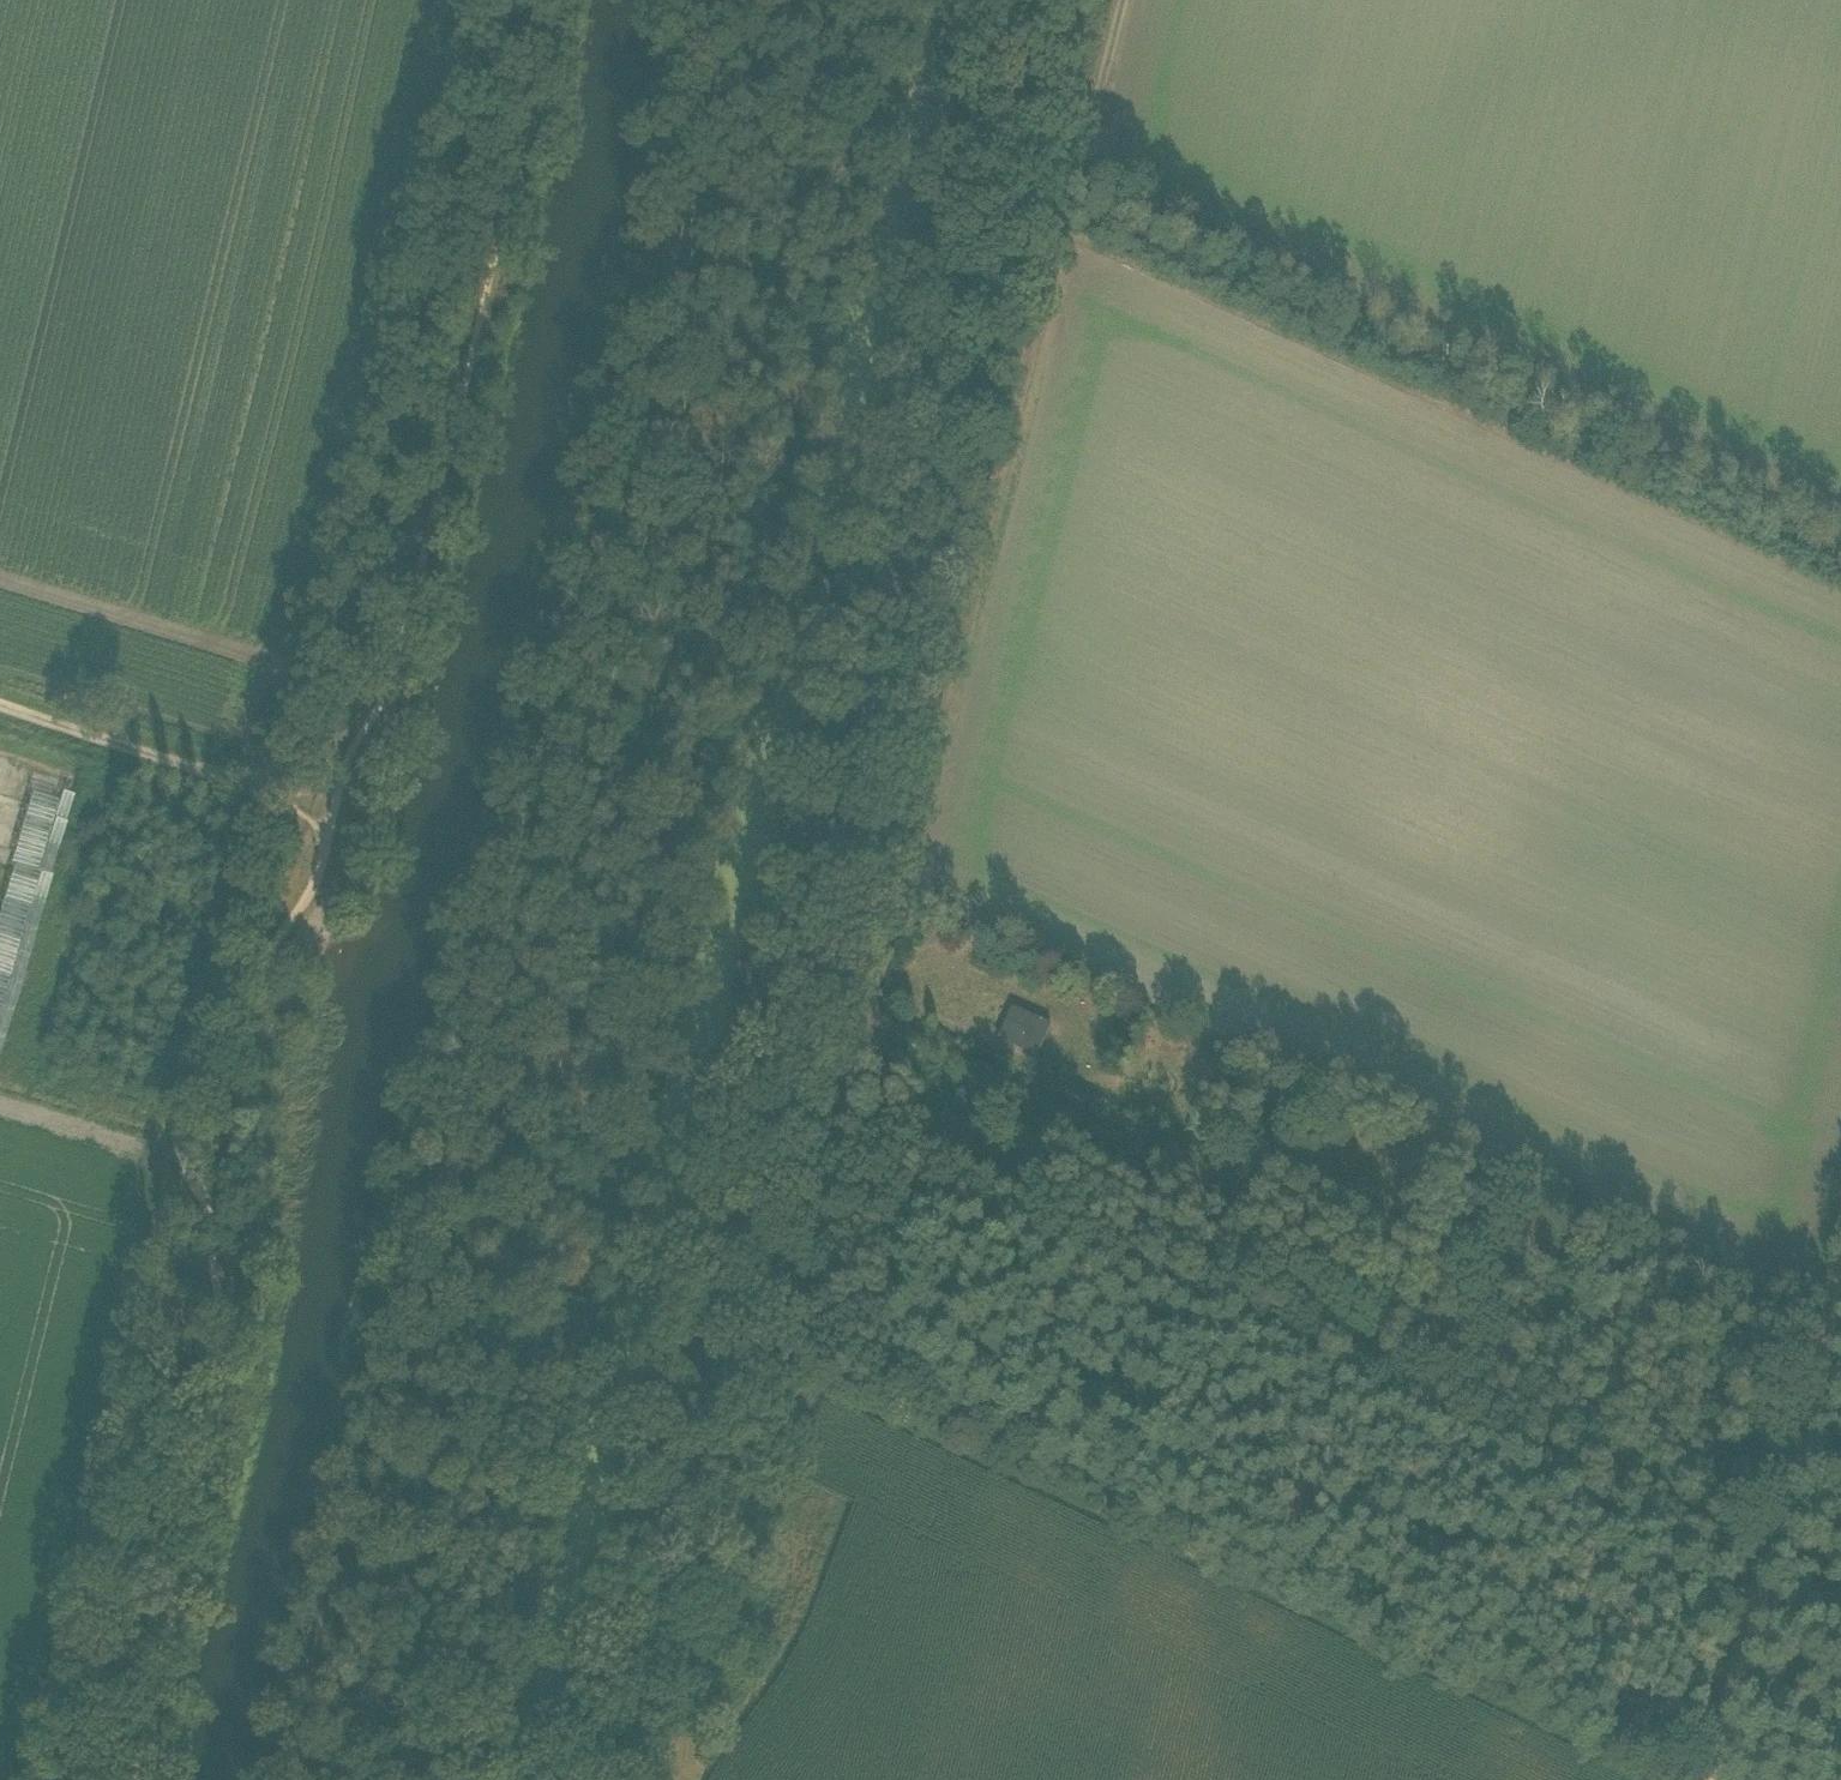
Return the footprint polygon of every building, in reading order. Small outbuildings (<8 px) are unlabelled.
[(1000,1037),(1047,1056),(1060,1026),(1013,1006),(1000,1037)]
